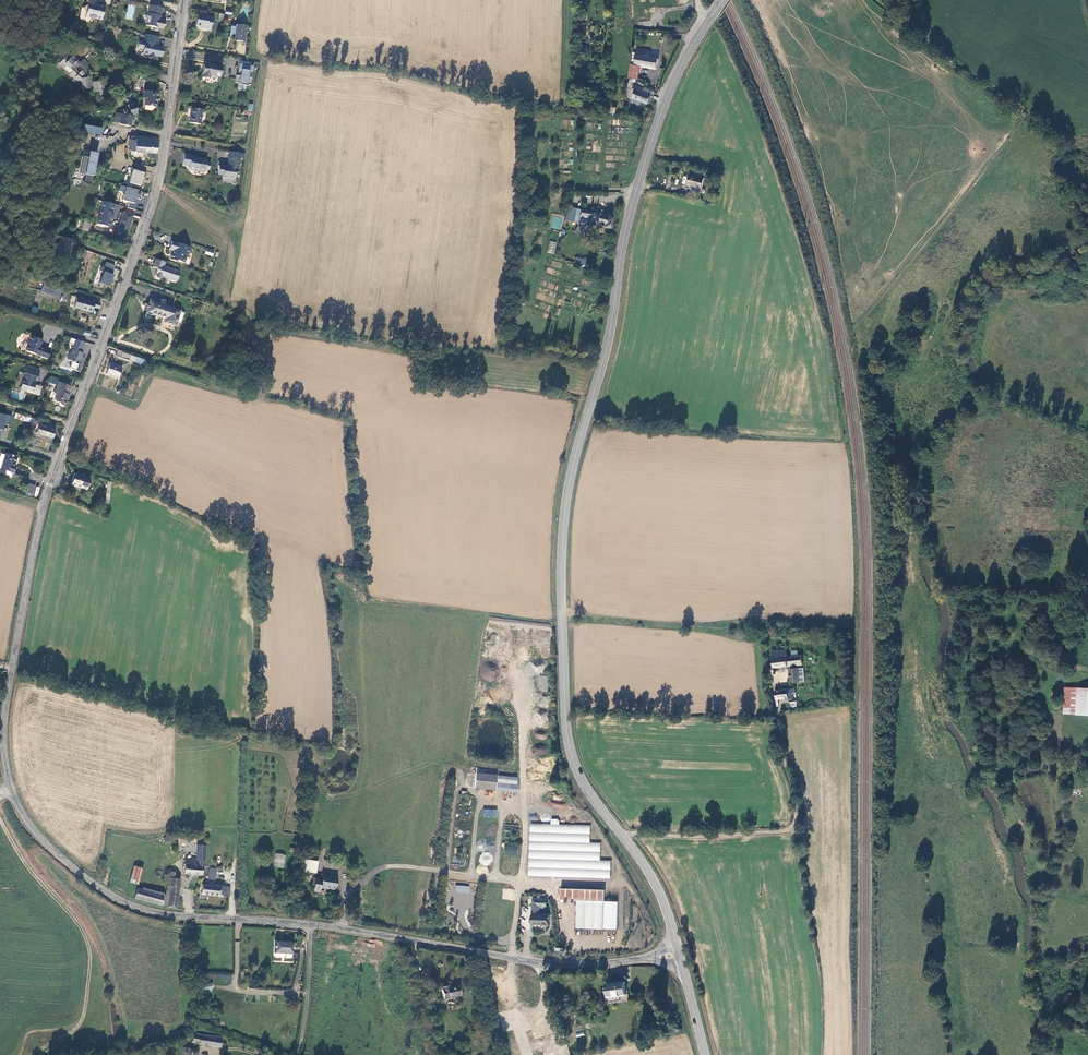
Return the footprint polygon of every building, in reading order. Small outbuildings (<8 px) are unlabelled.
[(87,3),(81,6),(85,11),(84,14),(87,15),(90,20),(94,16),(99,17),(101,17),(103,10),(101,10),(102,4),(96,3),(95,4),(93,4),(93,1),(96,0),(87,0),(87,3)] [(162,16),(164,8),(152,6),(147,26),(151,27),(150,30),(158,32),(159,28),(164,30),(166,21),(161,20),(162,19),(160,18),(161,16),(162,16)] [(625,6),(616,6),(616,14),(625,14),(625,6)] [(205,17),(206,12),(197,11),(194,26),(202,27),(202,29),(209,30),(210,24),(212,24),(213,18),(205,17)] [(625,14),(616,14),(615,23),(623,23),(625,23),(625,14)] [(622,37),(623,23),(615,23),(614,37),(622,37)] [(243,42),(246,26),(235,25),(235,27),(229,27),(228,35),(230,35),(230,37),(233,38),(232,40),(243,42)] [(157,36),(144,34),(142,41),(137,40),(135,47),(141,49),(140,53),(146,54),(145,56),(152,57),(153,55),(159,56),(161,47),(150,45),(151,42),(155,43),(157,36)] [(635,67),(641,68),(657,70),(658,61),(649,60),(650,53),(637,51),(635,67)] [(71,54),(62,63),(67,68),(69,65),(75,71),(72,74),(76,78),(74,80),(79,84),(83,84),(84,90),(85,90),(85,94),(95,93),(93,77),(88,78),(86,75),(93,68),(90,66),(92,64),(87,59),(83,63),(76,55),(74,57),(71,54)] [(211,77),(219,79),(220,68),(205,64),(202,77),(211,79),(211,77)] [(254,69),(240,66),(239,71),(242,72),(240,78),(237,77),(235,85),(239,85),(239,87),(247,88),(247,87),(250,88),(252,81),(248,80),(250,74),(253,74),(254,69)] [(632,67),(630,80),(638,83),(641,68),(635,67),(632,67)] [(648,106),(651,93),(643,88),(643,90),(635,89),(635,88),(631,88),(631,92),(633,92),(632,102),(631,106),(639,108),(640,104),(648,106)] [(159,92),(147,90),(146,100),(147,100),(146,105),(157,106),(159,92)] [(134,114),(139,114),(138,110),(138,104),(130,105),(130,112),(121,112),(121,114),(116,114),(116,123),(121,123),(121,125),(131,126),(134,114)] [(187,122),(198,125),(201,110),(190,108),(187,122)] [(103,128),(83,125),(81,137),(87,138),(88,132),(102,134),(103,128)] [(134,150),(158,154),(159,138),(136,135),(136,140),(134,150)] [(97,153),(88,152),(87,158),(83,157),(80,173),(92,175),(93,169),(94,170),(97,153)] [(195,156),(182,154),(180,165),(183,165),(186,171),(192,172),(191,173),(197,174),(197,171),(200,172),(204,169),(207,170),(209,164),(204,163),(205,160),(194,158),(195,156)] [(238,162),(227,160),(225,169),(218,168),(216,179),(219,179),(220,182),(227,183),(228,181),(232,182),(233,176),(235,174),(235,171),(237,171),(238,162)] [(132,169),(130,183),(142,186),(145,171),(132,169)] [(703,189),(706,176),(691,173),(688,185),(703,189)] [(141,199),(143,190),(121,185),(119,192),(124,193),(122,200),(129,201),(127,207),(135,209),(137,198),(141,199)] [(114,204),(101,201),(98,212),(112,215),(114,204)] [(609,229),(612,216),(580,208),(578,218),(576,225),(582,226),(581,228),(580,231),(582,231),(585,229),(587,224),(609,229)] [(133,214),(122,211),(116,232),(128,235),(133,214)] [(82,228),(90,230),(92,222),(84,220),(82,228)] [(68,253),(71,238),(61,236),(58,251),(68,253)] [(548,252),(555,253),(556,242),(549,241),(548,252)] [(190,249),(172,242),(169,250),(170,251),(169,254),(170,255),(169,259),(174,261),(177,260),(184,262),(186,257),(188,255),(190,249)] [(102,256),(85,249),(85,253),(101,259),(102,256)] [(212,257),(213,252),(207,249),(204,255),(212,257)] [(164,267),(166,262),(156,258),(154,266),(158,268),(155,276),(156,278),(159,279),(162,279),(163,277),(176,282),(179,272),(164,267)] [(107,268),(102,283),(105,284),(106,282),(112,283),(116,271),(115,271),(118,262),(112,260),(111,263),(110,262),(108,268),(107,268)] [(44,293),(56,296),(58,288),(46,285),(44,293)] [(95,303),(85,300),(84,301),(77,298),(74,308),(81,310),(92,314),(94,308),(98,309),(100,304),(95,303)] [(180,310),(151,300),(147,312),(153,314),(166,318),(164,323),(174,326),(176,323),(180,312),(180,310)] [(185,313),(180,312),(176,323),(181,325),(185,313)] [(28,351),(49,359),(52,349),(44,347),(43,350),(42,352),(39,351),(40,349),(43,339),(33,336),(28,351)] [(85,342),(70,338),(68,344),(72,345),(71,350),(72,350),(70,355),(69,355),(67,360),(72,362),(69,369),(78,372),(82,362),(81,361),(82,358),(81,357),(83,354),(81,353),(85,342)] [(116,358),(133,362),(135,355),(117,351),(116,358)] [(123,367),(111,362),(108,372),(120,376),(123,367)] [(34,392),(36,385),(35,384),(37,376),(38,376),(40,370),(28,366),(26,374),(27,375),(25,381),(24,381),(21,388),(34,392)] [(71,395),(70,395),(73,387),(60,382),(56,393),(57,393),(56,397),(57,399),(59,400),(61,404),(66,406),(69,399),(70,399),(71,395)] [(11,412),(0,409),(0,420),(9,422),(11,412)] [(52,439),(56,424),(16,413),(14,419),(31,424),(30,428),(38,430),(36,435),(52,439)] [(1,469),(14,473),(16,467),(14,466),(16,457),(6,454),(1,469)] [(74,473),(70,485),(86,490),(89,478),(74,473)] [(26,483),(24,494),(34,496),(36,485),(26,483)] [(798,657),(792,657),(786,657),(786,651),(771,652),(772,668),(803,666),(802,656),(798,657)] [(790,682),(800,682),(799,669),(790,670),(790,682)] [(547,676),(538,675),(538,689),(547,689),(547,676)] [(1076,716),(1077,690),(1063,689),(1063,715),(1076,716)] [(774,691),(775,702),(784,700),(784,698),(787,698),(786,690),(774,691)] [(1087,717),(1087,690),(1077,690),(1076,716),(1087,717)] [(518,779),(477,775),(476,789),(510,792),(511,785),(517,786),(518,779)] [(497,818),(497,809),(483,809),(483,817),(497,818)] [(591,826),(531,822),(529,876),(611,879),(612,860),(601,859),(602,843),(591,843),(591,826)] [(200,868),(205,869),(205,862),(203,861),(205,847),(197,846),(195,861),(185,860),(184,874),(199,876),(200,868)] [(275,853),(273,867),(284,868),(285,854),(275,853)] [(315,873),(316,861),(299,859),(297,871),(315,873)] [(138,884),(141,868),(133,866),(130,883),(138,884)] [(216,880),(217,868),(209,868),(208,879),(216,880)] [(168,898),(167,908),(177,910),(181,879),(178,879),(179,872),(170,871),(168,885),(167,885),(165,897),(168,898)] [(336,875),(321,873),(320,878),(313,877),(312,888),(319,889),(319,885),(335,887),(336,875)] [(229,887),(203,885),(203,895),(228,897),(229,887)] [(469,893),(470,886),(456,885),(455,892),(469,893)] [(560,899),(604,901),(604,889),(561,887),(560,899)] [(142,890),(138,889),(135,900),(159,907),(163,895),(143,889),(142,890)] [(545,906),(546,899),(534,899),(533,924),(549,925),(549,913),(540,913),(541,906),(545,906)] [(293,941),(274,941),(274,953),(293,953),(293,941)] [(608,983),(610,1002),(622,1001),(622,995),(627,995),(626,981),(608,983)] [(441,986),(445,1002),(456,1000),(455,996),(460,995),(458,984),(449,986),(448,984),(441,986)] [(218,1046),(219,1037),(192,1034),(191,1043),(218,1046)]
